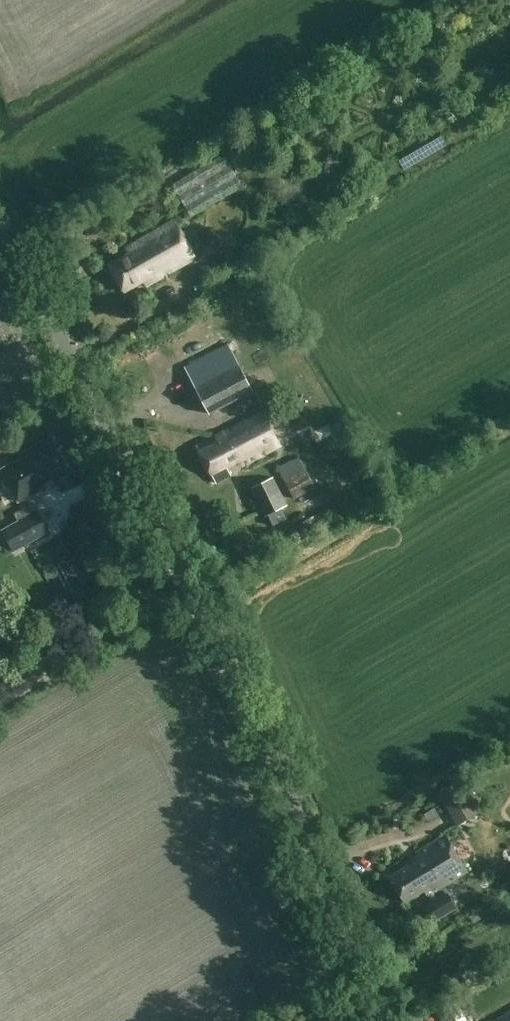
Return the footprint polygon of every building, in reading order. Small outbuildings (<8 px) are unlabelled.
[(237,183),(226,161),(179,185),(189,206),(237,183)] [(146,286),(196,257),(174,220),(125,249),(128,255),(109,266),(124,292),(143,281),(146,286)] [(141,309),(154,301),(147,290),(135,297),(141,309)] [(209,414),(253,390),(228,344),(184,367),(209,414)] [(240,466),(280,445),(263,413),(216,437),(215,436),(196,445),(216,483),(231,475),(226,467),(237,461),(240,466)] [(54,481),(70,473),(51,437),(19,455),(21,459),(1,470),(18,502),(44,488),(42,483),(52,478),(54,481)] [(294,500),(315,488),(304,469),(284,481),(294,500)] [(264,517),(288,505),(272,477),(250,489),(264,517)] [(14,552),(25,546),(50,532),(38,510),(13,525),(2,531),(14,552)] [(479,812),(459,781),(437,794),(457,825),(479,812)] [(467,872),(463,864),(445,835),(416,852),(420,858),(389,876),(405,902),(424,891),(427,896),(467,872)] [(433,922),(457,908),(448,892),(424,906),(433,922)] [(481,918),(477,912),(469,916),(473,923),(481,918)] [(494,1020),(509,1020),(509,1012),(494,1020)]
